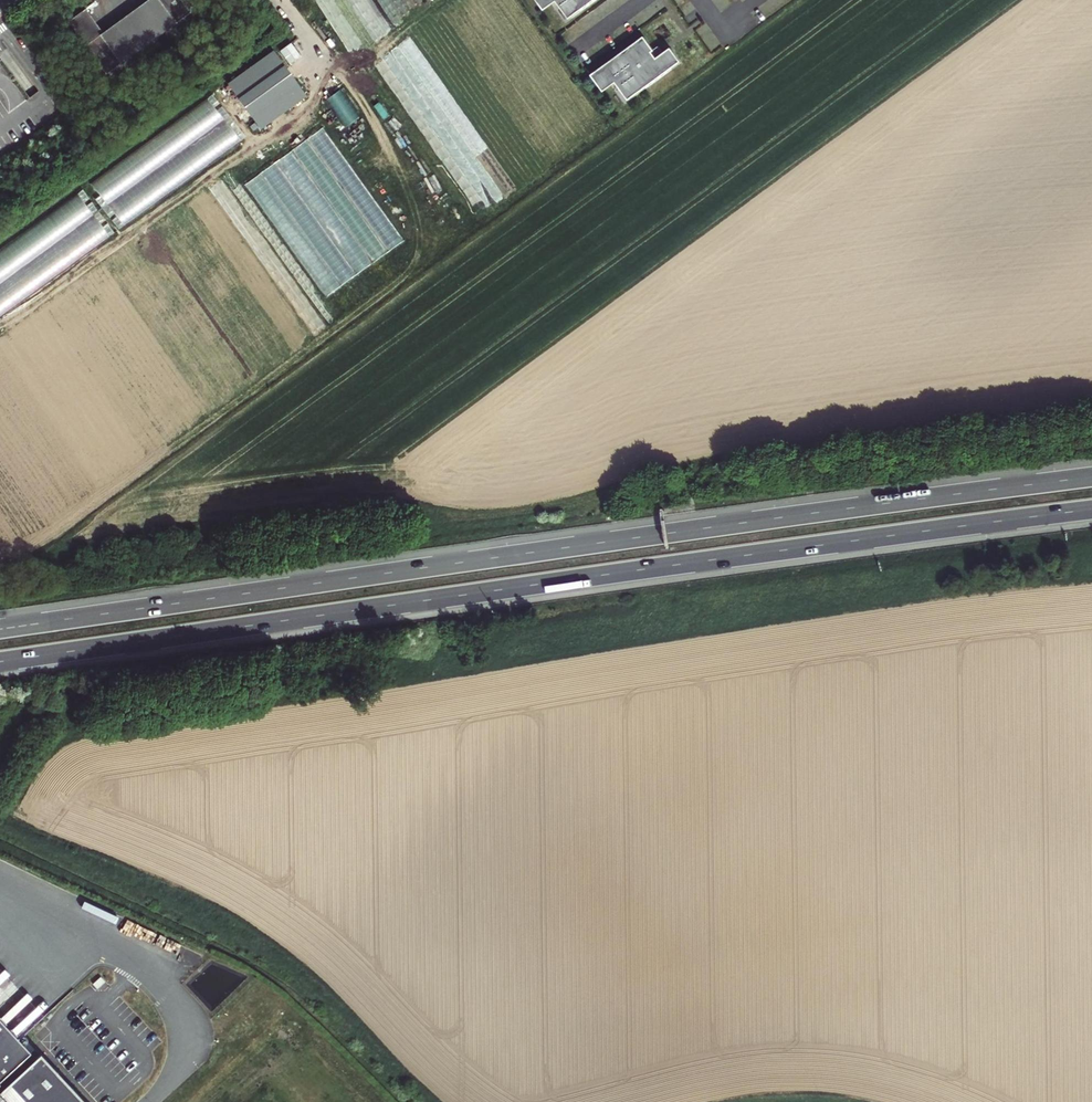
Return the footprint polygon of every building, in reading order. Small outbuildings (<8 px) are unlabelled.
[(104,70),(188,9),(181,0),(153,0),(105,35),(83,5),(65,18),(104,70)] [(540,0),(536,0),(542,9),(545,7),(540,0)] [(570,20),(572,18),(562,4),(565,2),(563,0),(555,0),(570,20)] [(565,2),(562,4),(572,18),(596,0),(563,0),(565,2)] [(644,38),(594,74),(604,88),(614,81),(619,77),(624,83),(621,86),(631,99),(681,63),(671,49),(664,54),(656,60),(651,54),(654,52),(653,51),(644,38)] [(656,60),(664,54),(658,47),(653,51),(654,52),(651,54),(656,60)] [(277,51),(232,83),(265,128),(310,96),(277,51)] [(604,88),(594,74),(591,76),(601,90),(604,88)] [(619,77),(614,81),(628,101),(631,99),(621,86),(624,83),(619,77)] [(345,132),(361,124),(342,89),(326,98),(345,132)] [(245,180),(321,296),(402,243),(325,128),(245,180)] [(32,1054),(0,1019),(0,1084),(32,1054)] [(42,1054),(0,1093),(0,1101),(86,1101),(42,1054)]
